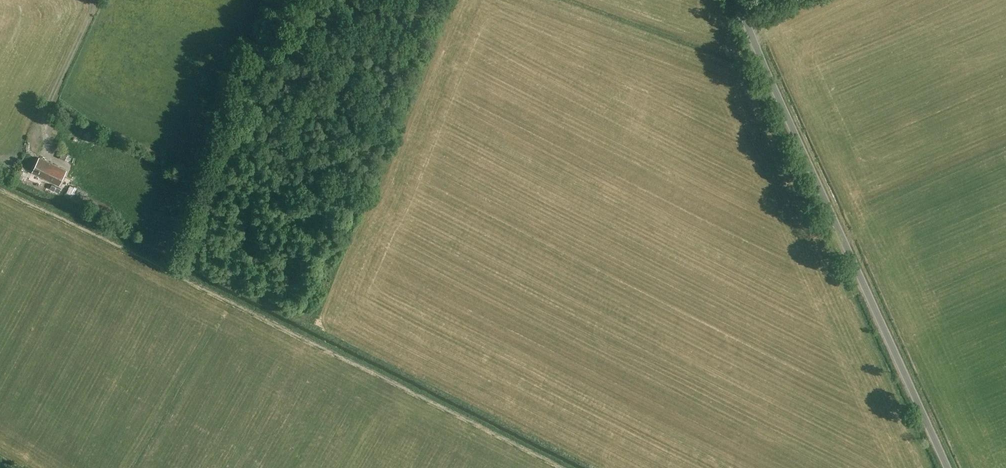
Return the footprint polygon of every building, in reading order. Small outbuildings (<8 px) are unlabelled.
[(63,152),(60,158),(69,163),(72,156),(63,152)] [(66,171),(39,158),(32,172),(59,185),(66,171)]
